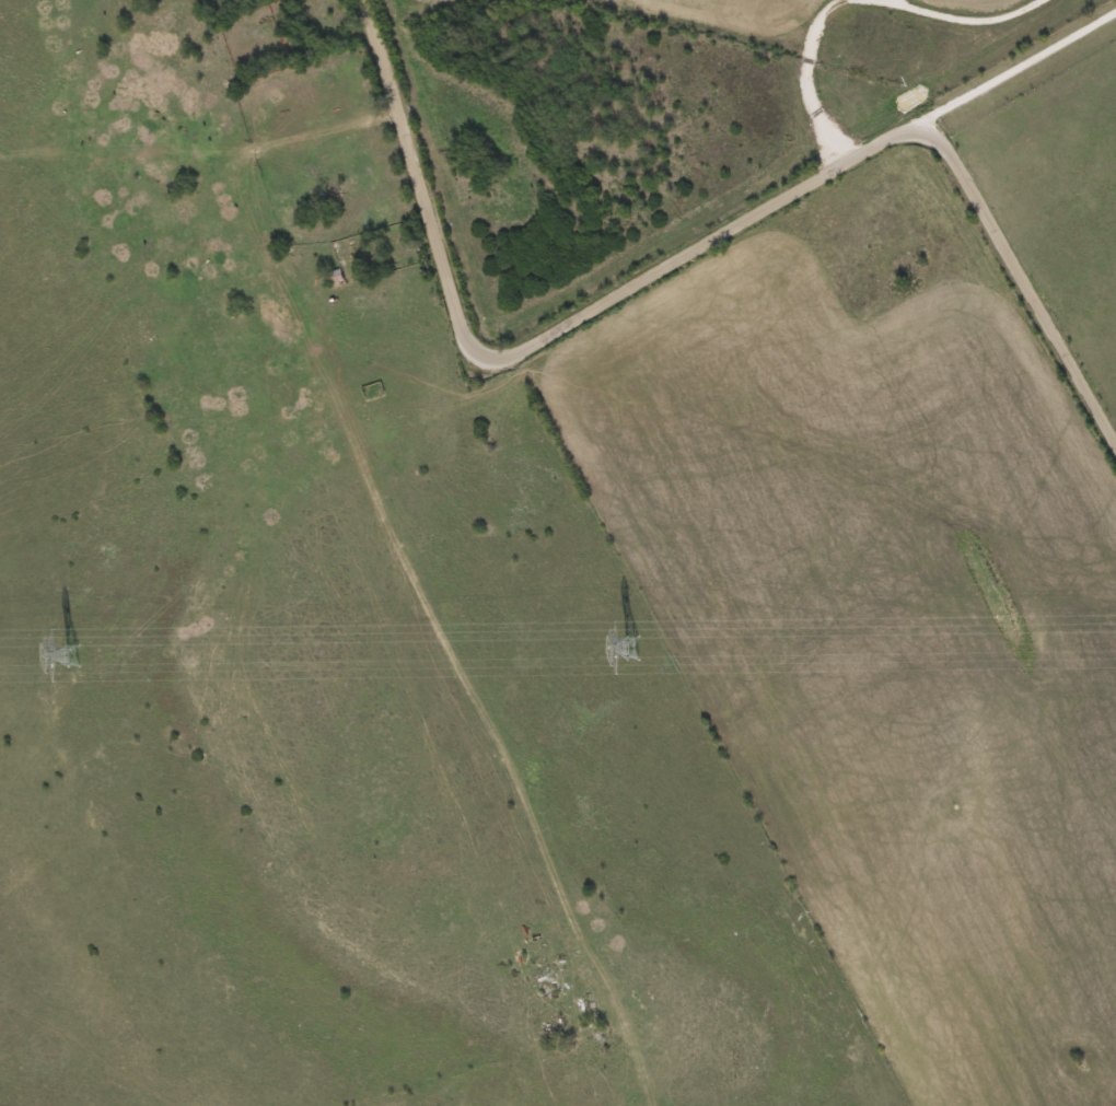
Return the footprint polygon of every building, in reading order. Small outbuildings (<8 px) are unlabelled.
[(329,286),(325,275),(340,269),(345,280),(329,286)]
